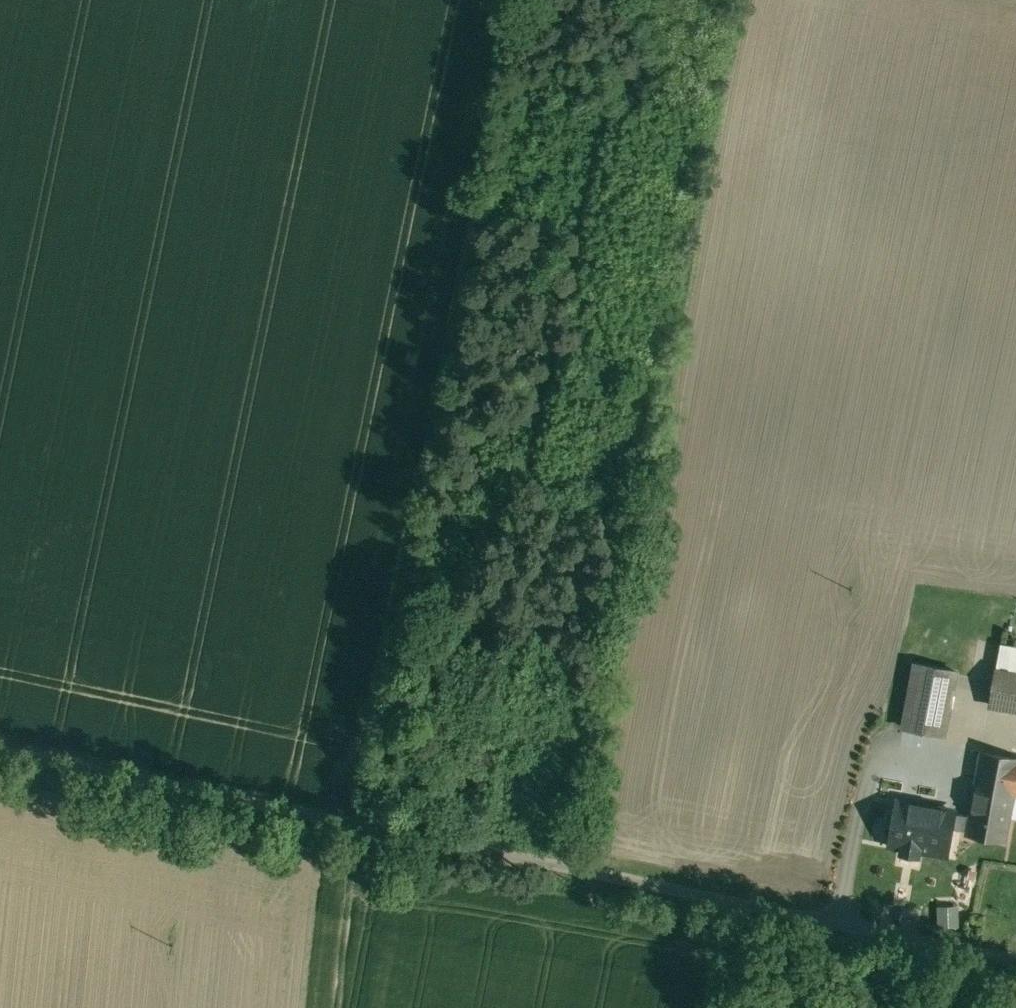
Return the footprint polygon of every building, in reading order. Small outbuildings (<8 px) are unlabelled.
[(1001,642),(990,703),(1015,707),(1015,645),(1001,642)] [(957,669),(916,662),(904,726),(945,733),(957,669)] [(982,750),(978,769),(1015,775),(1015,756),(982,750)] [(978,769),(967,832),(1006,838),(1010,811),(1015,812),(1015,794),(1014,794),(1015,780),(1015,775),(978,769)]
